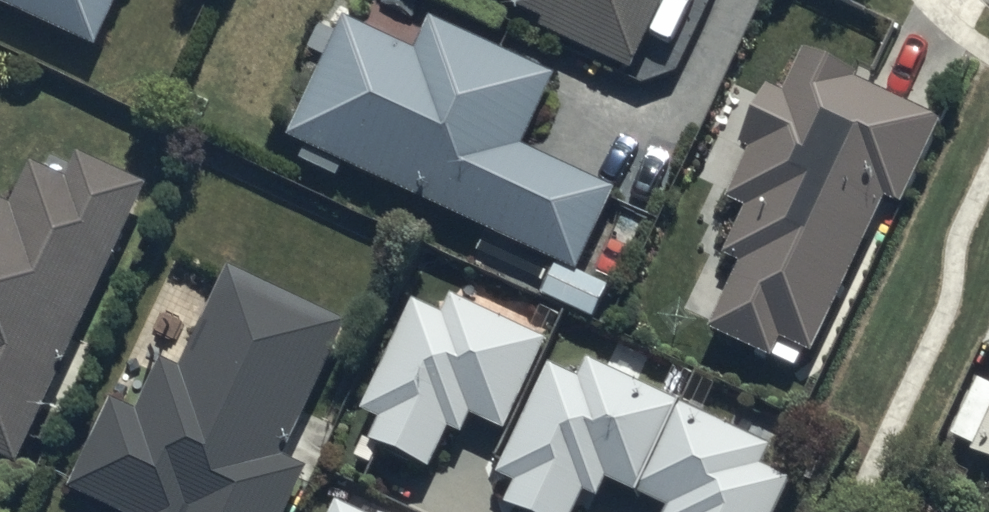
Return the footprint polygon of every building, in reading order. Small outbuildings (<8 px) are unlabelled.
[(99,46),(120,0),(0,0),(0,1),(99,46)] [(547,18),(542,29),(633,70),(665,0),(508,0),(547,18)] [(344,14),(288,136),(581,270),(617,192),(523,148),(556,76),(433,19),(419,49),(344,14)] [(942,122),(858,83),(861,73),(807,47),(785,93),(770,86),(742,144),(753,149),(729,198),(751,208),(728,256),(743,263),(711,329),(774,358),(783,339),(814,353),(889,195),(904,202),(942,122)] [(150,186),(83,154),(71,180),(34,162),(13,206),(0,200),(0,457),(18,465),(150,186)] [(229,268),(189,355),(185,353),(178,367),(162,360),(139,412),(111,400),(71,488),(123,511),(291,511),(311,468),(287,458),(349,322),(229,268)] [(447,314),(415,299),(365,409),(382,417),(373,437),(432,464),(450,427),(464,434),(473,416),(507,431),(548,341),(455,298),(447,314)] [(774,447),(690,406),(591,359),(582,378),(553,364),(501,474),(518,482),(509,503),(525,511),(578,511),(588,491),(602,498),(611,480),(674,508),(672,511),(780,511),(795,480),(765,466),(774,447)] [(971,400),(955,435),(977,445),(973,454),(988,461),(988,408),(971,400)] [(341,502),(336,511),(361,511),(341,502)]
